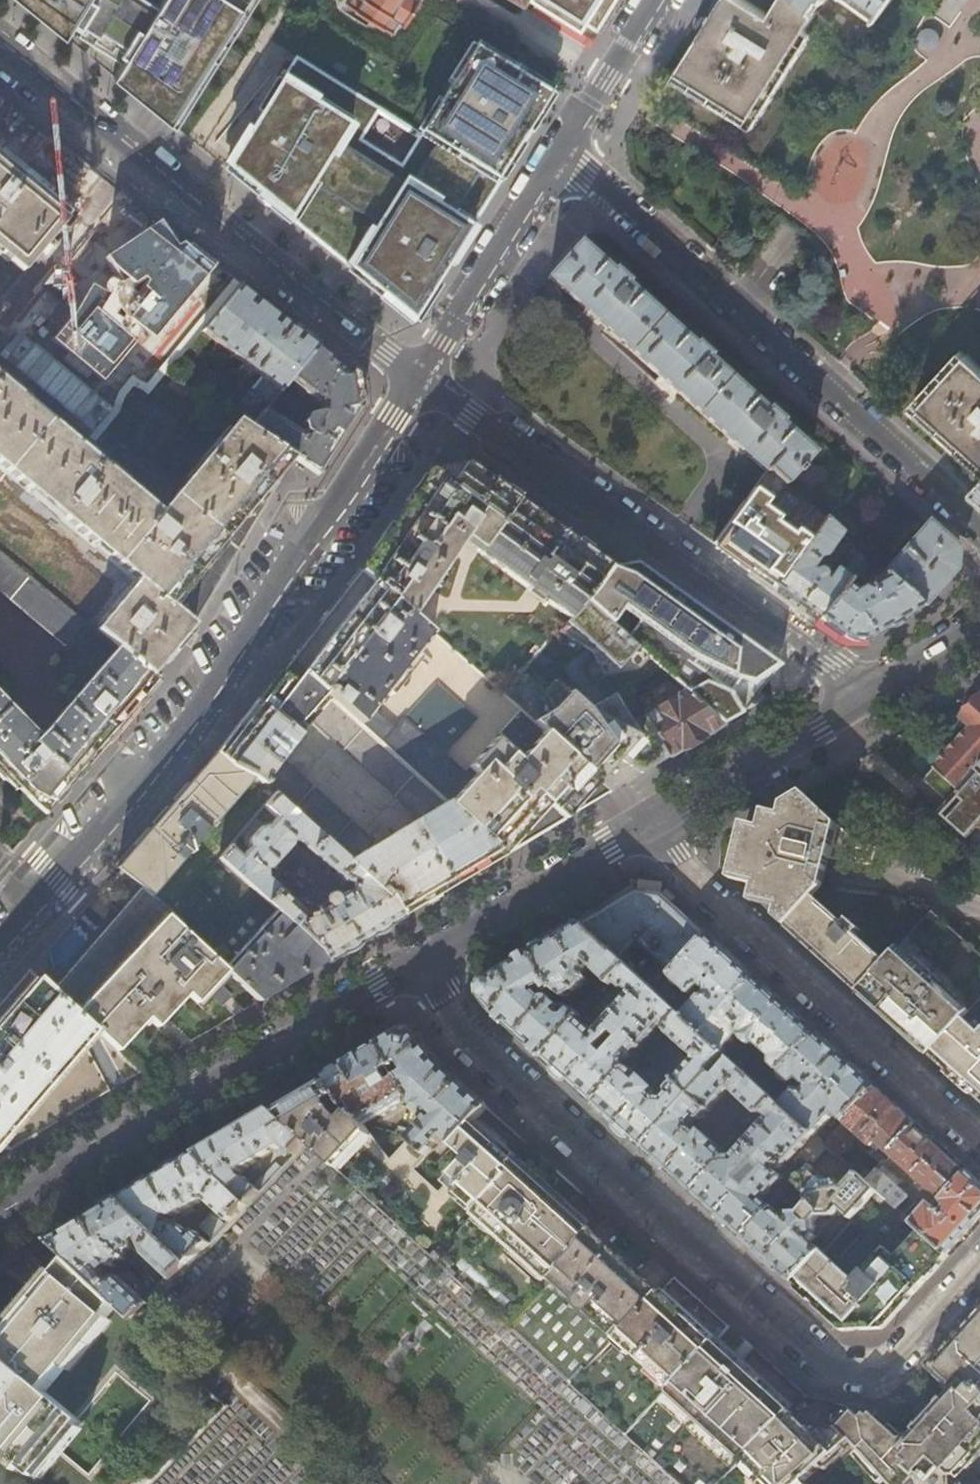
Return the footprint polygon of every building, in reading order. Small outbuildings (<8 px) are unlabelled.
[(74,45),(125,87),(166,122),(242,0),(19,0),(74,45)] [(346,7),(389,34),(397,21),(404,25),(419,0),(350,0),(346,7)] [(594,28),(599,21),(612,0),(549,0),(594,28)] [(771,16),(745,0),(725,0),(697,46),(681,73),(752,118),(817,15),(816,13),(801,0),(782,0),(771,16)] [(825,0),(801,0),(816,13),(825,0)] [(880,18),(894,0),(853,0),(880,18)] [(937,0),(916,0),(930,10),(937,0)] [(914,47),(927,55),(938,38),(924,30),(914,47)] [(531,133),(556,93),(476,43),(400,164),(360,140),(376,114),(294,63),(298,58),(295,56),(225,168),(242,182),(377,292),(413,321),(456,253),(531,133)] [(74,215),(61,205),(8,161),(0,155),(0,247),(28,270),(51,243),(74,215)] [(163,221),(108,256),(135,277),(114,296),(96,284),(77,313),(56,337),(105,380),(148,326),(157,334),(217,264),(186,240),(179,243),(163,221)] [(766,412),(764,410),(705,357),(706,354),(700,348),(696,344),(694,346),(692,345),(624,284),(623,283),(625,281),(622,278),(614,271),(612,273),(579,243),(549,277),(763,470),(766,467),(783,482),(794,471),(797,472),(799,471),(802,467),(800,465),(810,452),(778,423),(777,421),(779,419),(768,410),(766,412)] [(291,379),(317,345),(284,319),(262,302),(240,285),(206,329),(283,389),(291,379)] [(917,356),(900,344),(884,367),(902,379),(917,356)] [(338,362),(317,345),(291,379),(323,404),(324,412),(313,415),(307,424),(309,431),(304,434),(269,410),(254,431),(292,457),(317,473),(319,472),(348,425),(358,410),(351,372),(338,362)] [(966,358),(920,409),(931,419),(969,454),(979,464),(979,371),(966,358)] [(144,580),(130,598),(102,632),(105,645),(151,675),(168,654),(193,624),(218,581),(248,531),(277,482),(292,457),(254,431),(240,422),(186,486),(164,513),(0,375),(0,459),(144,580)] [(285,404),(291,397),(283,391),(278,399),(285,404)] [(490,480),(465,462),(432,468),(420,485),(393,524),(362,570),(401,605),(496,690),(500,694),(520,671),(547,642),(584,601),(609,566),(582,546),(547,521),(490,480)] [(759,478),(779,492),(762,518),(742,503),(714,543),(730,555),(774,587),(822,518),(783,482),(766,467),(763,470),(759,478)] [(840,535),(822,518),(774,587),(795,602),(819,619),(864,556),(858,550),(841,573),(834,568),(829,574),(826,572),(824,574),(822,570),(819,569),(813,570),(811,568),(815,562),(818,558),(824,557),(840,535)] [(955,548),(926,521),(882,572),(919,606),(935,588),(952,569),(955,548)] [(89,625),(0,551),(0,589),(69,648),(89,625)] [(919,606),(882,572),(853,591),(850,589),(870,561),(864,556),(819,619),(842,636),(868,637),(894,621),(919,606)] [(584,601),(720,726),(741,714),(737,712),(737,713),(735,710),(737,708),(734,702),(747,685),(774,661),(761,652),(698,607),(633,561),(609,566),(584,601)] [(584,796),(596,781),(500,694),(496,690),(401,605),(362,570),(346,591),(313,633),(291,662),(331,698),(505,854),(528,840),(564,819),(584,796)] [(633,754),(616,764),(520,671),(500,694),(596,781),(609,792),(624,783),(654,765),(684,747),(709,732),(720,726),(584,601),(547,642),(633,754)] [(32,729),(0,690),(0,768),(20,789),(22,790),(24,788),(46,811),(101,748),(158,682),(151,675),(105,645),(32,729)] [(312,720),(331,698),(291,662),(276,681),(265,694),(262,693),(256,701),(284,720),(301,732),(312,720)] [(962,717),(971,725),(936,766),(923,780),(953,806),(971,822),(979,812),(979,697),(970,708),(962,717)] [(420,815),(376,844),(281,758),(261,782),(272,793),(386,894),(390,895),(402,915),(450,887),(505,854),(331,698),(312,720),(420,815)] [(301,732),(284,720),(256,701),(239,722),(216,752),(229,766),(261,782),(281,758),(301,732)] [(216,752),(210,748),(193,770),(144,836),(120,869),(142,886),(155,895),(174,908),(218,857),(227,846),(237,834),(252,816),(261,805),(272,793),(261,782),(229,766),(216,752)] [(917,774),(906,764),(898,773),(909,783),(917,774)] [(803,792),(786,803),(750,825),(746,838),(735,880),(751,883),(755,884),(752,896),(775,917),(786,927),(816,899),(825,891),(879,898),(933,912),(979,954),(979,875),(939,863),(877,848),(863,845),(803,792)] [(275,818),(273,820),(271,822),(258,822),(252,816),(237,834),(242,839),(242,844),(246,848),(245,850),(239,856),(227,846),(218,857),(320,947),(326,961),(362,939),(402,915),(390,895),(386,894),(272,793),(261,805),(274,816),(275,818)] [(979,824),(979,812),(971,822),(953,806),(943,817),(968,838),(979,824)] [(326,961),(320,947),(218,857),(174,908),(171,914),(233,975),(259,1001),(292,981),(326,961)] [(54,991),(64,1001),(155,895),(142,886),(99,937),(67,975),(54,991)] [(621,901),(582,924),(620,958),(637,938),(658,957),(654,962),(665,971),(669,967),(676,973),(709,937),(685,915),(661,894),(636,892),(621,901)] [(155,895),(64,1001),(95,1030),(117,1050),(125,1041),(146,1020),(156,1028),(162,1021),(187,994),(202,1008),(214,995),(233,975),(171,914),(174,908),(155,895)] [(846,926),(816,899),(786,927),(811,949),(841,977),(858,992),(887,962),(859,938),(863,933),(850,921),(846,926)] [(858,992),(895,1026),(930,1057),(979,1005),(979,954),(933,912),(887,962),(858,992)] [(558,939),(533,953),(555,989),(566,999),(579,992),(589,980),(585,976),(587,971),(591,967),(606,981),(603,985),(596,985),(591,991),(591,993),(599,1000),(615,982),(629,967),(620,958),(582,924),(558,939)] [(732,958),(709,937),(676,973),(673,977),(674,981),(675,983),(677,986),(680,988),(684,989),(686,989),(693,995),(703,985),(709,991),(709,997),(703,997),(689,1013),(682,1006),(682,1003),(677,998),(672,998),(668,1002),(681,1014),(705,1036),(756,979),(732,958)] [(548,994),(555,989),(533,953),(504,971),(486,982),(482,997),(491,1009),(518,1033),(546,1059),(582,1019),(599,1000),(591,993),(586,998),(582,1009),(580,1012),(575,1008),(570,1009),(568,1011),(555,1000),(546,999),(540,993),(542,991),(546,994),(548,994)] [(624,990),(629,990),(632,993),(597,1033),(582,1019),(546,1059),(571,1082),(596,1104),(627,1070),(631,1069),(630,1059),(663,1022),(670,1027),(681,1014),(668,1002),(658,993),(629,967),(615,982),(624,990)] [(95,1030),(64,1001),(54,991),(39,979),(27,994),(0,1024),(0,1156),(9,1150),(1,1140),(41,1094),(95,1030)] [(786,1007),(756,979),(705,1036),(724,1053),(742,1033),(743,1034),(742,1036),(743,1039),(747,1044),(751,1046),(753,1047),(757,1044),(773,1058),(773,1066),(782,1073),(816,1035),(786,1007)] [(930,1057),(948,1073),(979,1102),(979,1005),(930,1057)] [(681,1014),(670,1027),(670,1035),(694,1057),(694,1061),(665,1093),(660,1093),(659,1091),(636,1068),(631,1069),(627,1070),(596,1104),(622,1127),(646,1149),(728,1057),(724,1053),(705,1036),(681,1014)] [(396,1036),(380,1045),(392,1067),(399,1063),(405,1073),(399,1078),(410,1096),(411,1099),(410,1107),(417,1109),(428,1118),(409,1140),(425,1155),(427,1156),(443,1138),(451,1146),(488,1108),(451,1074),(444,1068),(439,1063),(433,1057),(425,1047),(424,1046),(417,1035),(403,1032),(396,1036)] [(846,1061),(816,1035),(782,1073),(782,1075),(782,1079),(783,1082),(785,1084),(788,1086),(791,1087),(795,1087),(798,1085),(799,1084),(801,1081),(811,1091),(807,1095),(806,1094),(798,1094),(789,1104),(783,1099),(784,1097),(783,1094),(772,1084),(766,1092),(776,1100),(814,1136),(834,1113),(845,1123),(876,1088),(846,1061)] [(641,1054),(650,1062),(662,1049),(653,1041),(641,1054)] [(392,1067),(380,1045),(356,1059),(328,1077),(331,1084),(344,1106),(364,1123),(410,1096),(399,1078),(392,1081),(386,1071),(392,1067)] [(662,1049),(650,1062),(658,1070),(670,1057),(662,1049)] [(736,1064),(728,1057),(646,1149),(670,1171),(695,1194),(726,1161),(726,1155),(726,1154),(703,1133),(699,1132),(699,1125),(729,1091),(756,1115),(764,1113),(776,1100),(766,1092),(754,1080),(736,1064)] [(742,1057),(736,1064),(754,1080),(760,1074),(742,1057)] [(305,1090),(271,1110),(305,1142),(335,1169),(370,1131),(364,1123),(344,1106),(331,1084),(330,1083),(311,1098),(305,1090)] [(893,1104),(876,1088),(845,1123),(825,1145),(829,1148),(838,1157),(853,1140),(853,1134),(857,1133),(865,1140),(861,1145),(871,1154),(875,1150),(886,1160),(891,1155),(917,1126),(893,1104)] [(776,1100),(764,1113),(768,1118),(735,1155),(726,1155),(726,1161),(695,1194),(721,1217),(746,1240),(779,1203),(796,1183),(812,1166),(829,1148),(825,1145),(814,1136),(776,1100)] [(513,1130),(488,1108),(451,1146),(465,1160),(438,1191),(414,1168),(425,1155),(409,1140),(390,1160),(370,1131),(335,1169),(438,1263),(465,1233),(464,1231),(512,1176),(508,1172),(531,1147),(513,1130)] [(305,1142),(271,1110),(240,1129),(198,1154),(201,1159),(247,1204),(281,1167),(277,1163),(262,1178),(261,1177),(252,1186),(242,1177),(240,1178),(237,1172),(245,1168),(248,1172),(254,1169),(251,1164),(272,1151),(276,1155),(287,1149),(293,1154),(305,1142)] [(727,1132),(734,1139),(745,1127),(737,1120),(727,1132)] [(943,1149),(917,1126),(891,1155),(936,1197),(942,1202),(969,1173),(943,1149)] [(548,1162),(531,1147),(508,1172),(512,1176),(464,1231),(465,1233),(438,1263),(508,1327),(606,1215),(589,1200),(548,1162)] [(163,1175),(120,1200),(189,1265),(209,1243),(197,1233),(193,1237),(186,1231),(182,1231),(199,1214),(195,1210),(202,1203),(208,1202),(229,1223),(247,1204),(201,1159),(198,1154),(163,1175)] [(812,1166),(796,1183),(808,1193),(807,1208),(803,1213),(789,1213),(779,1203),(746,1240),(770,1262),(793,1283),(822,1251),(813,1242),(841,1210),(851,1219),(876,1192),(866,1182),(858,1175),(844,1190),(837,1183),(837,1181),(828,1182),(812,1166)] [(866,1182),(876,1192),(902,1215),(913,1203),(907,1197),(907,1196),(896,1186),(900,1183),(881,1166),(866,1182)] [(979,1220),(979,1182),(969,1173),(942,1202),(948,1207),(942,1214),(936,1208),(918,1229),(948,1256),(970,1232),(979,1220)] [(912,1224),(902,1215),(876,1192),(851,1219),(864,1230),(835,1262),(822,1251),(793,1283),(805,1294),(837,1322),(844,1328),(884,1327),(907,1301),(948,1256),(918,1229),(912,1224)] [(936,1208),(942,1202),(936,1197),(930,1203),(936,1208)] [(110,1206),(88,1220),(102,1243),(108,1240),(130,1262),(139,1253),(134,1248),(134,1242),(138,1238),(142,1241),(147,1255),(169,1276),(162,1279),(155,1287),(162,1293),(189,1265),(120,1200),(110,1206)] [(918,1229),(936,1208),(930,1203),(912,1224),(918,1229)] [(642,1248),(606,1215),(508,1327),(572,1386),(624,1329),(627,1332),(675,1278),(642,1248)] [(204,1234),(212,1241),(226,1227),(217,1220),(215,1221),(210,1217),(206,1221),(211,1227),(204,1234)] [(50,1242),(69,1260),(118,1306),(135,1322),(162,1293),(155,1287),(148,1295),(146,1301),(117,1274),(108,1274),(107,1275),(106,1270),(101,1265),(106,1262),(110,1267),(117,1267),(122,1261),(126,1266),(130,1262),(108,1240),(102,1243),(88,1220),(73,1228),(50,1242)] [(118,1306),(69,1260),(40,1295),(14,1326),(0,1343),(0,1353),(47,1392),(118,1306)] [(702,1302),(675,1278),(627,1332),(624,1329),(572,1386),(630,1440),(716,1344),(730,1327),(702,1302)] [(36,1479),(0,1449),(0,1483),(149,1483),(225,1406),(211,1392),(183,1367),(135,1322),(118,1306),(47,1392),(80,1420),(117,1374),(151,1402),(90,1475),(60,1450),(36,1479)] [(964,1327),(934,1360),(930,1365),(952,1382),(952,1394),(945,1402),(945,1409),(979,1441),(979,1310),(964,1327)] [(716,1344),(630,1440),(678,1483),(723,1483),(746,1459),(806,1396),(760,1354),(755,1349),(740,1365),(716,1344)] [(36,1479),(60,1450),(83,1423),(80,1420),(47,1392),(0,1353),(0,1449),(36,1479)] [(211,1392),(223,1378),(193,1353),(183,1367),(211,1392)] [(851,1440),(890,1483),(961,1483),(957,1477),(966,1467),(926,1430),(918,1431),(911,1438),(901,1439),(873,1414),(870,1417),(866,1414),(861,1419),(855,1413),(847,1406),(808,1397),(806,1396),(746,1459),(771,1483),(770,1483),(806,1483),(805,1483),(851,1440)] [(945,1409),(945,1402),(918,1431),(926,1430),(966,1467),(979,1451),(979,1441),(945,1409)]
